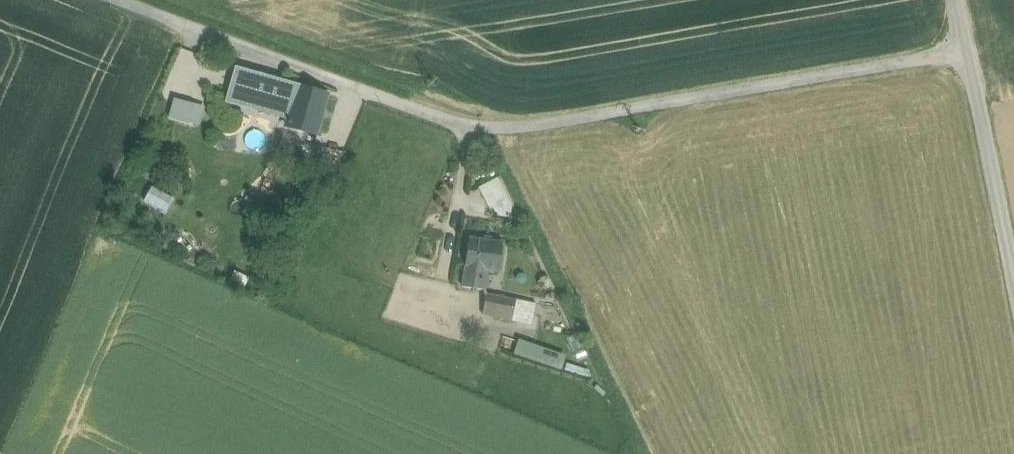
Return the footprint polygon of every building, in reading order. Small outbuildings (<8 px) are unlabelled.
[(260,76),(237,70),(229,97),(252,103),(253,104),(256,90),(260,76)] [(298,87),(260,76),(256,90),(294,100),(298,87)] [(327,95),(298,87),(294,100),(287,124),(287,125),(317,133),(327,95)] [(294,100),(256,90),(253,104),(252,103),(252,105),(286,114),(283,122),(287,124),(294,100)] [(203,125),(208,105),(178,97),(172,117),(203,125)] [(492,211),(514,200),(503,177),(481,187),(492,211)] [(471,238),(463,287),(485,290),(488,270),(499,271),(503,243),(471,238)] [(535,304),(488,294),(484,314),(530,324),(535,304)] [(500,340),(497,350),(522,357),(524,348),(500,340)]
